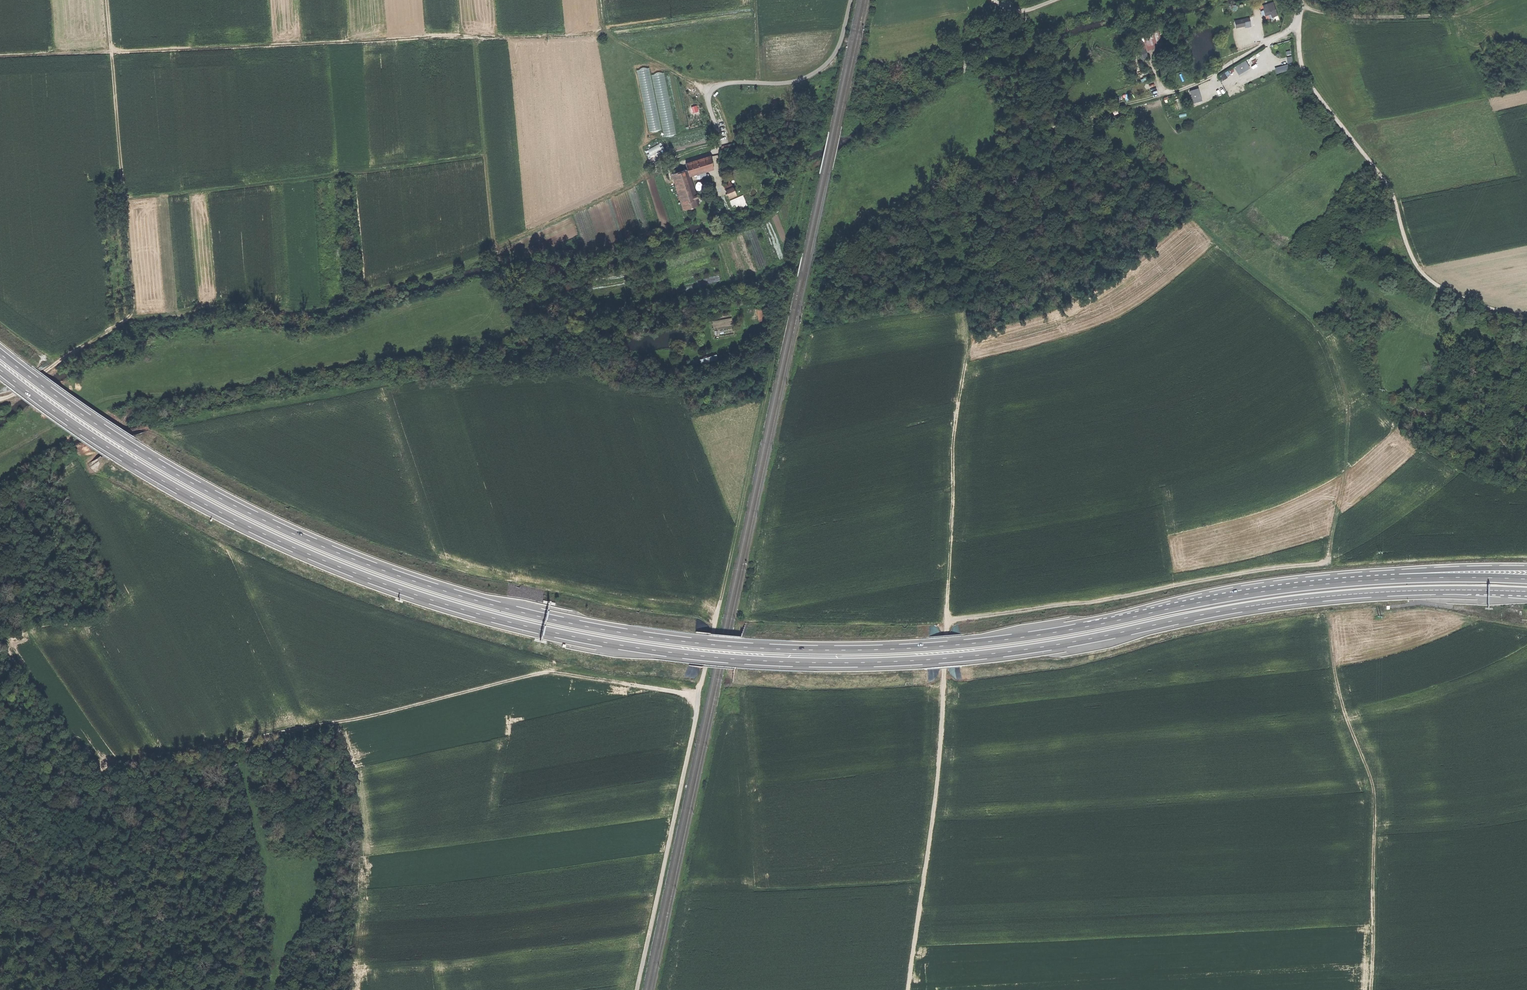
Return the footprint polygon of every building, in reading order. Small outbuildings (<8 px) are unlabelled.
[(1264,9),(1266,15),(1271,14),(1272,17),(1277,15),(1274,6),(1264,9)] [(1233,21),(1234,26),(1245,25),(1245,27),(1250,27),(1248,19),(1233,21)] [(1138,36),(1142,51),(1160,46),(1156,31),(1138,36)] [(1234,66),(1238,74),(1250,68),(1246,60),(1234,66)] [(1289,64),(1275,67),(1277,74),(1290,70),(1289,64)] [(649,131),(661,129),(650,68),(647,68),(648,78),(644,79),(644,82),(640,83),(649,131)] [(664,136),(676,134),(664,72),(653,74),(664,136)] [(1198,87),(1189,90),(1193,103),(1202,100),(1198,87)] [(645,151),(648,157),(664,149),(661,142),(645,151)] [(711,157),(703,160),(705,170),(713,167),(711,157)] [(686,165),(689,174),(705,170),(703,160),(686,165)] [(673,175),(680,198),(694,194),(687,171),(680,173),(676,174),(673,175)] [(733,187),(726,190),(729,198),(737,195),(733,187)] [(680,198),(684,210),(698,206),(694,194),(680,198)] [(737,199),(741,208),(748,205),(744,196),(737,199)] [(764,309),(757,310),(759,319),(765,318),(764,309)] [(716,355),(699,360),(701,365),(718,360),(716,355)]
